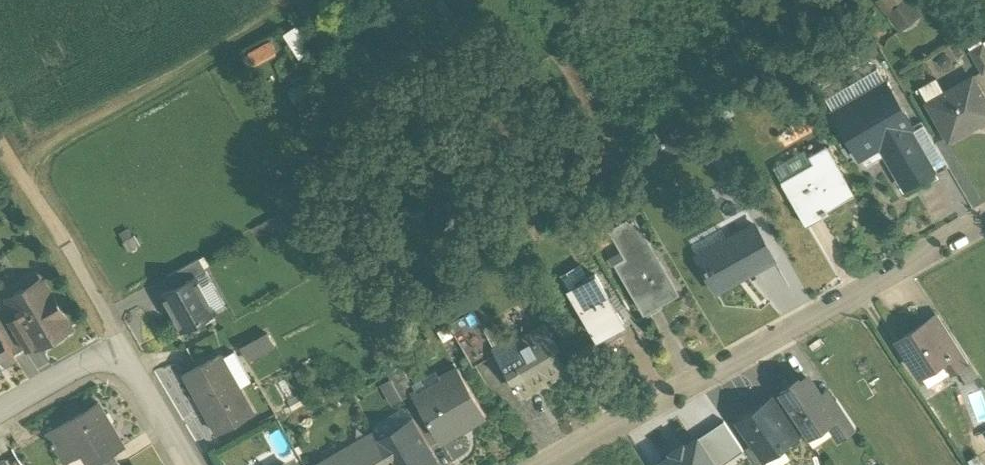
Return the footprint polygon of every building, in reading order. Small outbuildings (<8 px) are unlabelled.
[(901,33),(921,17),(906,0),(882,0),(877,5),(901,33)] [(983,49),(971,56),(983,77),(984,76),(984,52),(983,49)] [(926,107),(948,145),(984,124),(984,104),(972,81),(926,107)] [(886,87),(867,98),(868,100),(836,118),(851,145),(859,140),(866,153),(891,139),(897,150),(887,155),(906,189),(935,172),(920,145),(886,87)] [(671,153),(683,149),(675,123),(663,127),(671,153)] [(929,140),(920,145),(938,177),(948,171),(929,140)] [(825,149),(808,158),(812,165),(780,183),(803,225),(852,198),(825,149)] [(673,293),(632,220),(613,230),(629,258),(616,265),(641,311),(655,303),(673,293)] [(753,225),(696,257),(703,270),(702,271),(714,293),(772,261),(753,225)] [(132,240),(121,246),(126,256),(138,250),(132,240)] [(198,262),(167,279),(174,291),(195,280),(195,281),(206,275),(198,262)] [(603,292),(594,277),(568,292),(596,339),(600,337),(620,325),(622,324),(603,292)] [(174,291),(162,298),(182,333),(214,315),(195,281),(195,280),(174,291)] [(70,332),(42,286),(27,295),(20,294),(14,298),(12,304),(9,306),(19,321),(36,349),(36,350),(50,342),(51,337),(58,333),(59,334),(64,335),(70,332)] [(636,321),(614,286),(603,292),(622,324),(620,325),(622,329),(636,321)] [(655,303),(641,311),(645,318),(659,310),(655,303)] [(473,315),(450,328),(473,370),(497,356),(484,333),(473,315)] [(36,349),(19,321),(8,327),(25,355),(36,349)] [(622,329),(620,325),(600,337),(606,348),(626,336),(622,329)] [(937,343),(927,326),(898,345),(920,380),(948,363),(955,374),(969,365),(950,335),(937,343)] [(545,328),(527,338),(524,337),(515,342),(515,345),(514,345),(514,346),(523,362),(506,372),(515,387),(513,388),(515,391),(516,390),(522,399),(549,383),(550,386),(553,384),(551,382),(565,374),(552,352),(557,349),(545,328)] [(511,340),(498,348),(488,330),(484,333),(497,356),(506,372),(523,362),(514,346),(514,345),(511,340)] [(14,362),(0,338),(0,371),(14,362)] [(267,338),(241,352),(248,365),(274,350),(267,338)] [(249,386),(233,356),(221,363),(237,392),(249,386)] [(221,363),(219,358),(182,378),(215,437),(251,417),(237,392),(221,363)] [(415,396),(399,369),(386,377),(401,404),(412,398),(415,396)] [(415,396),(412,398),(439,446),(484,420),(456,372),(415,396)] [(807,383),(800,388),(798,385),(784,394),(786,397),(779,402),(801,434),(806,441),(827,427),(833,423),(826,411),(807,383)] [(801,434),(780,402),(769,409),(791,441),(801,434)] [(856,435),(836,404),(826,411),(833,423),(827,427),(840,445),(856,435)] [(97,407),(46,437),(51,446),(50,447),(52,451),(54,450),(58,458),(78,447),(88,464),(99,464),(112,458),(123,451),(97,407)] [(791,441),(769,409),(769,410),(769,409),(757,417),(756,414),(738,427),(763,464),(764,464),(776,455),(793,443),(791,441)] [(400,414),(375,428),(381,439),(406,424),(400,414)] [(430,453),(413,424),(402,431),(419,459),(430,453)] [(724,428),(698,444),(711,464),(732,464),(744,457),(724,428)] [(402,431),(379,444),(391,464),(423,464),(419,459),(402,431)] [(332,464),(391,464),(379,444),(376,439),(332,464)] [(698,444),(684,453),(682,450),(672,457),(674,460),(666,464),(711,464),(698,444)] [(764,464),(765,464),(774,464),(780,461),(776,455),(764,464)]
